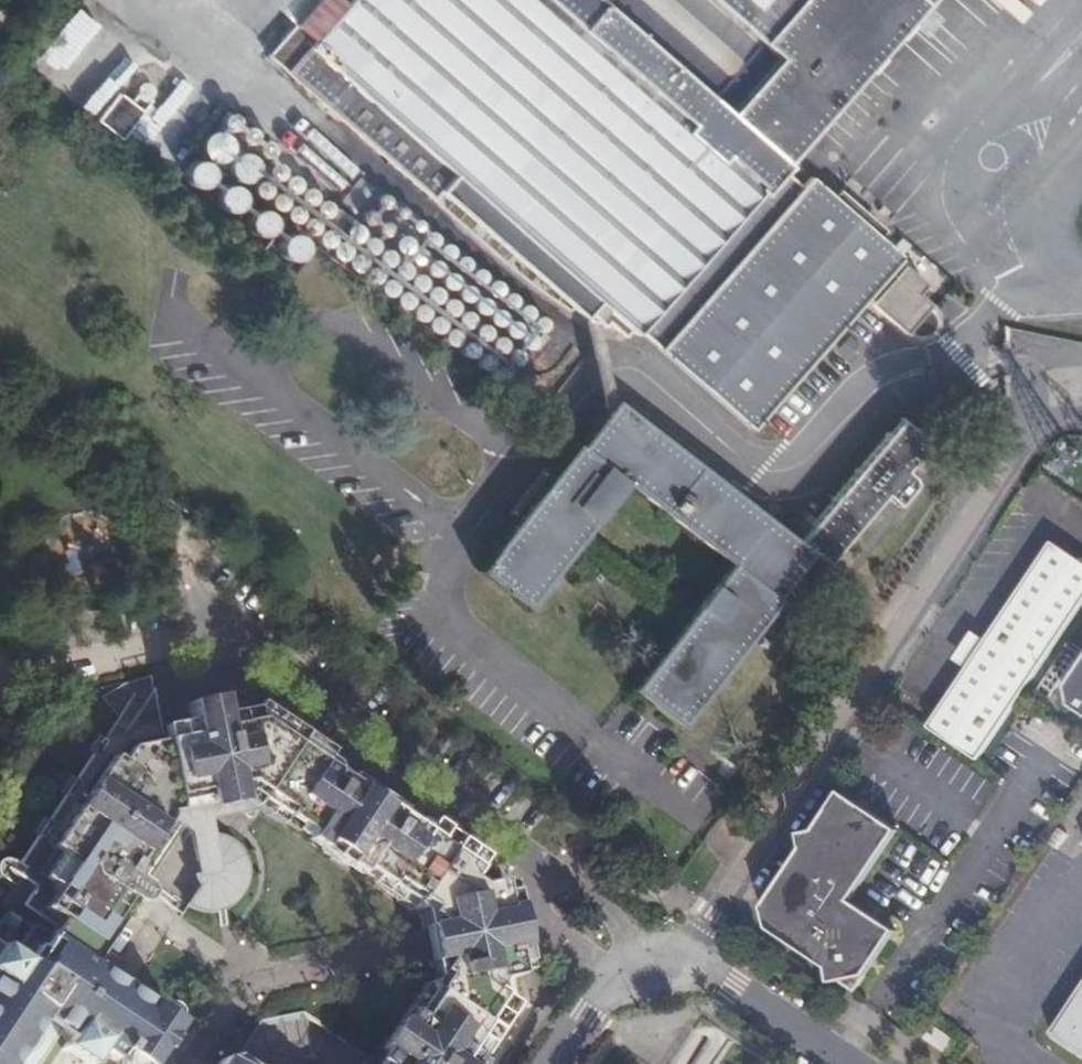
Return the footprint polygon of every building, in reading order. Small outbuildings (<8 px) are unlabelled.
[(673,0),(316,0),(266,57),(430,200),(437,192),(582,318),(586,313),(602,328),(606,323),(621,337),(628,331),(632,334),(637,329),(748,428),(867,294),(874,300),(870,303),(902,332),(906,328),(912,334),(916,335),(919,335),(924,335),(928,333),(931,330),(933,327),(933,321),(932,318),(927,311),(930,306),(911,288),(920,278),(905,265),(896,275),(892,271),(885,278),(882,275),(899,256),(810,176),(801,185),(780,167),(816,125),(673,0)] [(816,125),(828,111),(836,102),(923,0),(673,0),(816,125)] [(143,80),(132,99),(117,90),(98,123),(127,140),(157,89),(143,80)] [(320,243),(500,384),(549,323),(376,185),(354,213),(276,152),(284,142),(231,101),(176,171),(301,269),(320,243)] [(152,147),(167,116),(153,109),(138,141),(152,147)] [(776,599),(772,596),(806,554),(821,565),(883,491),(898,473),(909,460),(907,456),(910,445),(910,442),(909,438),(906,434),(902,431),(895,430),(890,430),(883,436),(878,435),(793,539),(614,398),(578,443),(574,442),(476,568),(524,606),(574,543),(677,623),(628,686),(675,724),(776,599)] [(951,424),(960,435),(971,426),(961,416),(951,424)] [(898,473),(883,491),(892,498),(902,484),(902,482),(902,480),(902,477),(900,475),(898,473)] [(926,726),(975,759),(1081,601),(1081,564),(1049,542),(926,726)] [(1065,687),(1068,707),(1081,716),(1081,661),(1065,687)] [(20,876),(27,881),(120,743),(162,735),(153,689),(135,716),(124,709),(119,715),(103,738),(93,754),(76,779),(65,795),(48,820),(38,836),(19,863),(14,872),(20,876)] [(296,742),(258,716),(222,723),(217,698),(186,704),(191,729),(162,735),(175,804),(205,798),(235,792),(242,797),(245,792),(257,800),(296,742)] [(55,927),(48,937),(48,938),(90,966),(143,887),(127,876),(166,818),(165,813),(177,811),(175,804),(162,735),(120,743),(27,881),(36,887),(23,906),(55,927)] [(93,754),(103,738),(98,735),(87,750),(93,754)] [(349,777),(296,742),(257,800),(412,904),(450,847),(451,845),(349,777)] [(60,791),(65,795),(76,779),(71,776),(70,775),(60,791)] [(852,986),(852,988),(893,926),(851,898),(897,827),(839,788),(813,828),(798,832),(801,843),(762,903),(766,923),(824,963),(828,979),(838,978),(852,986)] [(127,876),(143,887),(159,897),(176,871),(183,875),(192,877),(201,877),(208,876),(216,872),(222,867),(227,861),(229,857),(232,847),(233,841),(232,834),(230,827),(227,821),(220,813),(212,808),(207,806),(205,798),(175,804),(177,811),(165,813),(166,818),(127,876)] [(33,832),(38,836),(48,820),(43,816),(33,832)] [(476,865),(450,847),(412,904),(409,908),(418,913),(425,947),(433,980),(428,988),(430,989),(488,1029),(506,1002),(490,992),(497,982),(517,977),(515,965),(525,963),(524,958),(518,928),(510,891),(500,893),(498,881),(477,885),(467,879),(476,865)] [(0,922),(0,1063),(9,1063),(14,1056),(22,1053),(27,1049),(30,1044),(31,1038),(30,1033),(41,1017),(55,1026),(58,1022),(73,1032),(71,1036),(82,1044),(79,1048),(93,1057),(99,1049),(114,1059),(119,1051),(123,1054),(121,1061),(122,1063),(151,1063),(178,1024),(90,966),(48,938),(48,937),(8,910),(0,922)] [(1049,1030),(1081,1053),(1081,980),(1049,1030)] [(478,1059),(471,1054),(488,1029),(430,989),(403,1030),(397,1027),(383,1049),(387,1052),(380,1063),(474,1063),(478,1059)] [(932,1024),(922,1038),(945,1053),(955,1039),(932,1024)]
